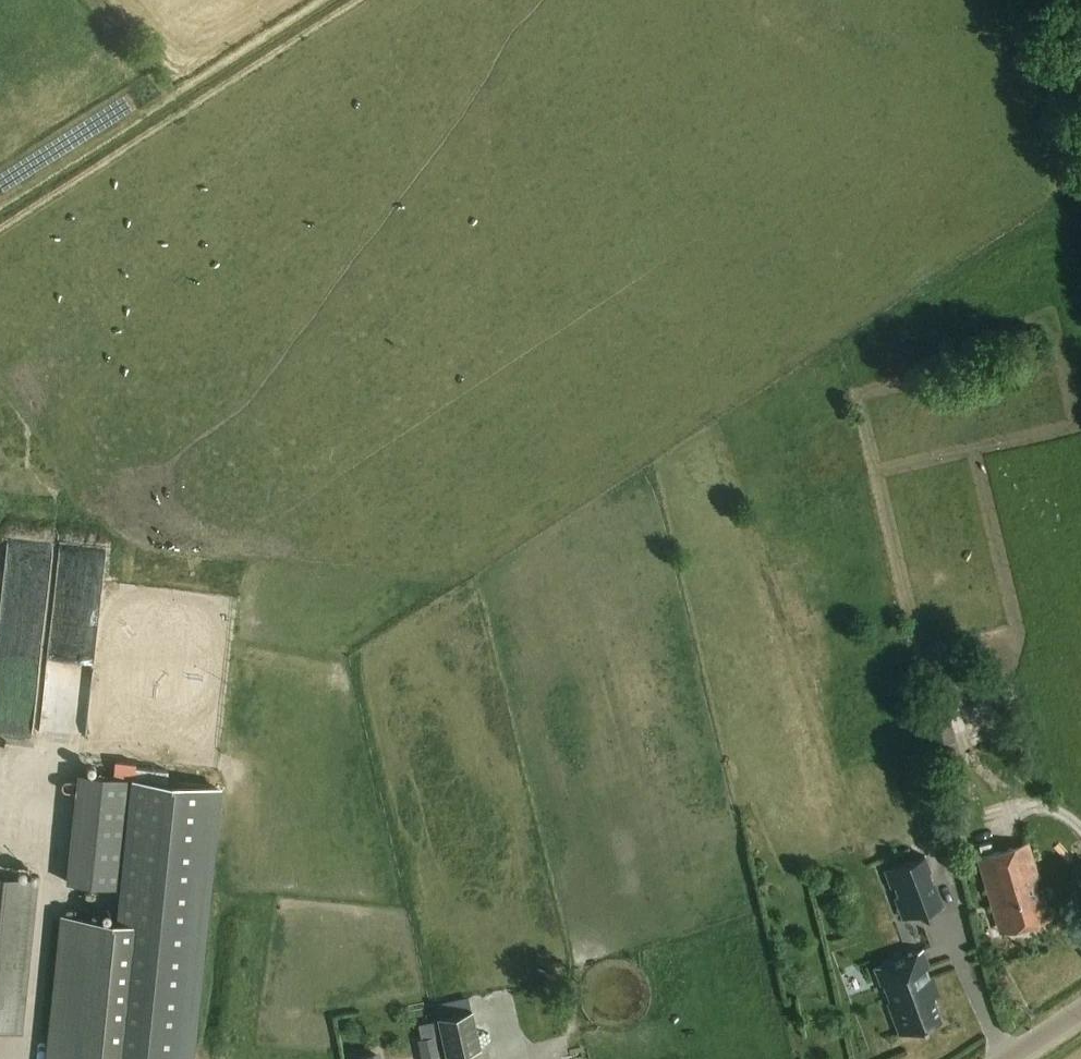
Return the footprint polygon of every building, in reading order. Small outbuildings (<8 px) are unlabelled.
[(927,720),(940,775),(944,787),(966,781),(963,768),(957,744),(959,744),(958,734),(996,724),(989,702),(927,720)] [(115,761),(113,776),(133,778),(134,778),(136,763),(115,761)] [(121,888),(133,778),(113,776),(79,773),(67,882),(121,888)] [(121,888),(118,919),(68,915),(54,1058),(190,1058),(216,786),(134,778),(133,778),(121,888)] [(1050,918),(1028,844),(977,859),(999,933),(1050,918)] [(924,855),(891,868),(910,917),(942,904),(934,881),(928,883),(924,872),(930,870),(924,855)] [(39,882),(0,878),(0,1032),(23,1034),(39,882)] [(933,997),(939,994),(932,976),(929,977),(925,969),(929,967),(922,949),(904,956),(904,960),(896,963),(893,960),(875,967),(882,985),(885,984),(892,1001),(888,1002),(900,1035),(941,1019),(933,997)] [(435,1004),(447,1058),(474,1058),(472,1051),(481,1049),(469,996),(435,1004)] [(421,1058),(440,1058),(435,1036),(432,1037),(429,1023),(418,1025),(421,1039),(417,1040),(421,1058)] [(347,1058),(381,1058),(379,1051),(347,1058)]
